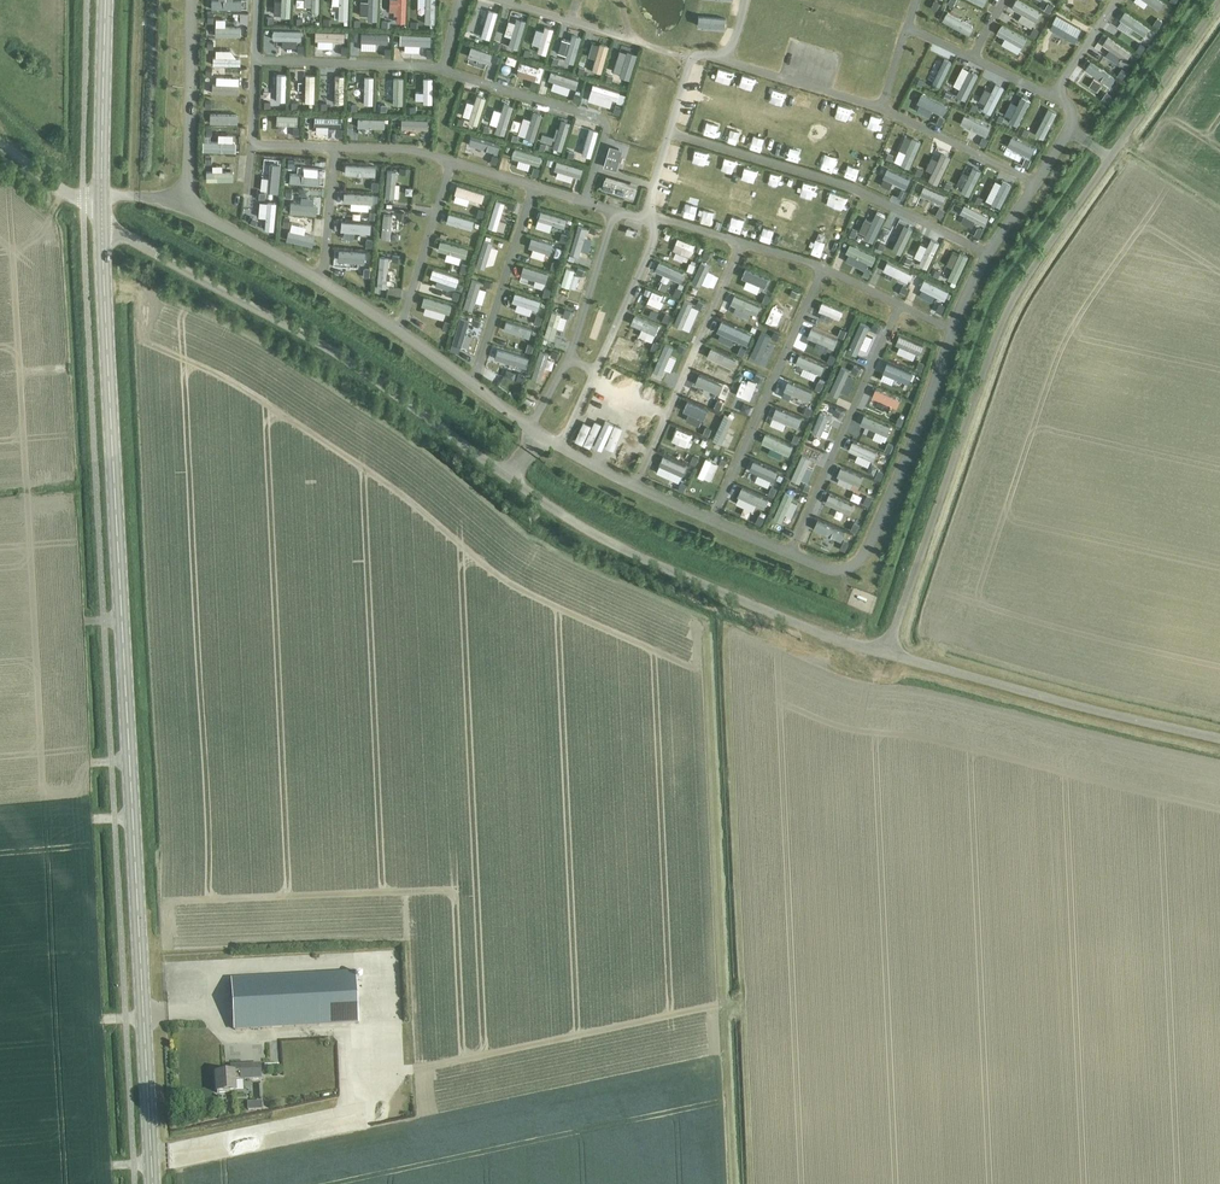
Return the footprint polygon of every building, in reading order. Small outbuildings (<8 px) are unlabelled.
[(278,14),(288,14),(289,0),(279,0),(278,14)] [(336,16),(345,16),(345,0),(336,0),(336,16)] [(405,0),(395,0),(394,18),(404,19),(405,0)] [(406,8),(414,8),(414,0),(413,0),(407,0),(406,8)] [(433,21),(433,0),(423,0),(423,21),(433,21)] [(935,0),(931,8),(937,11),(940,3),(935,0)] [(1049,3),(1045,10),(1049,13),(1053,5),(1049,3)] [(474,22),(481,24),(478,35),(488,38),(495,10),(479,5),(474,22)] [(721,27),(723,16),(696,12),(695,22),(721,27)] [(506,17),(502,33),(510,35),(514,19),(506,17)] [(1158,17),(1153,25),(1158,28),(1163,21),(1158,17)] [(536,43),(534,50),(543,53),(552,26),(542,23),(541,27),(534,25),(529,41),(536,43)] [(239,25),(212,25),(212,34),(238,34),(239,25)] [(270,26),(270,35),(300,37),(301,28),(270,26)] [(1034,28),(1030,36),(1034,38),(1039,30),(1034,28)] [(329,47),(329,39),(343,39),(343,29),(313,29),(313,47),(329,47)] [(466,30),(465,36),(473,38),(474,33),(466,30)] [(571,61),(579,34),(571,31),(562,58),(571,61)] [(399,32),(398,41),(428,43),(429,34),(399,32)] [(493,40),(491,45),(499,48),(501,42),(493,40)] [(596,40),(591,69),(601,71),(605,41),(596,40)] [(584,55),(590,56),(594,42),(588,41),(584,55)] [(1141,44),(1136,51),(1141,54),(1145,47),(1141,44)] [(523,46),(521,52),(528,55),(530,49),(523,46)] [(627,74),(634,51),(617,47),(611,70),(627,74)] [(1021,52),(1016,60),(1022,63),(1026,56),(1021,52)] [(493,53),(491,59),(498,61),(500,55),(493,53)] [(503,63),(513,66),(515,58),(506,55),(503,63)] [(551,55),(549,60),(556,63),(558,57),(551,55)] [(517,60),(514,74),(534,78),(536,63),(517,60)] [(1123,68),(1118,75),(1122,79),(1128,71),(1123,68)] [(572,93),(578,78),(553,69),(550,78),(556,80),(554,87),(572,93)] [(283,100),(284,71),(275,70),(274,99),(283,100)] [(303,71),(303,100),(312,100),(313,72),(303,71)] [(390,75),(391,102),(401,102),(401,75),(390,75)] [(918,77),(915,83),(922,86),(924,80),(918,77)] [(591,81),(588,90),(614,99),(617,89),(591,81)] [(260,96),(269,96),(269,88),(261,88),(260,96)] [(944,90),(942,95),(948,99),(951,93),(944,90)] [(464,123),(473,126),(483,94),(473,91),(464,123)] [(1107,92),(1102,99),(1106,103),(1111,95),(1107,92)] [(971,103),(969,108),(975,111),(978,106),(971,103)] [(458,104),(456,112),(464,114),(466,106),(458,104)] [(615,105),(613,112),(619,114),(621,107),(615,105)] [(274,121),(295,122),(295,113),(274,112),(274,121)] [(312,113),(311,123),(340,125),(341,114),(312,113)] [(998,114),(995,119),(1002,122),(1004,117),(998,114)] [(456,116),(454,122),(461,124),(463,119),(456,116)] [(939,116),(935,124),(941,126),(944,119),(939,116)] [(399,117),(399,128),(426,129),(427,118),(399,117)] [(556,118),(552,144),(570,146),(571,136),(563,135),(565,119),(556,118)] [(482,123),(480,129),(488,132),(490,125),(482,123)] [(589,155),(595,127),(586,125),(580,153),(589,155)] [(1023,127),(1020,133),(1027,136),(1029,130),(1023,127)] [(510,132),(508,138),(516,141),(518,135),(510,132)] [(496,152),(498,141),(468,134),(464,150),(485,154),(486,150),(496,152)] [(984,137),(980,145),(985,148),(989,140),(984,137)] [(538,141),(536,147),(544,149),(545,144),(538,141)] [(545,157),(515,148),(512,157),(542,166),(545,157)] [(567,149),(565,155),(572,157),(574,151),(567,149)] [(887,151),(884,157),(891,160),(894,154),(887,151)] [(492,154),(490,162),(496,164),(498,156),(492,154)] [(1026,158),(1022,166),(1028,168),(1032,160),(1026,158)] [(555,162),(551,175),(572,181),(576,168),(555,162)] [(916,167),(913,172),(920,175),(923,170),(916,167)] [(395,201),(396,180),(393,180),(394,168),(384,168),(382,200),(395,201)] [(635,188),(605,179),(602,188),(632,197),(635,188)] [(945,180),(943,186),(950,189),(952,183),(945,180)] [(481,200),(483,190),(454,183),(452,193),(481,200)] [(901,189),(897,197),(903,199),(906,191),(901,189)] [(975,194),(972,200),(980,203),(983,198),(975,194)] [(262,228),(272,229),(274,200),(264,199),(262,228)] [(508,200),(506,206),(514,209),(516,203),(508,200)] [(478,208),(476,216),(482,217),(484,209),(478,208)] [(562,226),(565,218),(539,208),(532,223),(546,228),(549,221),(562,226)] [(939,208),(936,216),(941,218),(944,211),(939,208)] [(389,237),(390,212),(381,211),(379,237),(389,237)] [(251,215),(248,221),(254,224),(257,219),(251,215)] [(569,251),(580,253),(583,225),(573,223),(569,251)] [(626,224),(624,230),(635,233),(637,227),(626,224)] [(590,225),(588,230),(596,233),(598,227),(590,225)] [(979,226),(974,234),(980,236),(984,229),(979,226)] [(849,227),(847,233),(855,236),(857,231),(849,227)] [(561,233),(558,240),(564,242),(567,234),(561,233)] [(684,256),(689,239),(676,235),(671,253),(684,256)] [(479,240),(475,261),(491,265),(496,243),(479,240)] [(878,241),(876,247),(883,250),(886,245),(878,241)] [(335,259),(363,260),(364,249),(336,247),(335,259)] [(704,251),(701,256),(707,259),(709,253),(704,251)] [(384,285),(384,254),(375,254),(375,284),(384,285)] [(905,255),(902,263),(910,266),(913,258),(905,255)] [(659,260),(654,274),(670,279),(675,265),(659,260)] [(552,261),(550,269),(555,271),(558,263),(552,261)] [(462,263),(460,271),(465,273),(468,265),(462,263)] [(693,274),(704,278),(708,267),(697,263),(693,274)] [(866,267),(862,275),(867,277),(871,269),(866,267)] [(934,269),(931,273),(938,277),(941,272),(934,269)] [(485,279),(483,284),(491,287),(493,281),(485,279)] [(662,281),(659,288),(666,292),(669,284),(662,281)] [(903,285),(899,293),(904,295),(908,287),(903,285)] [(545,287),(542,296),(548,298),(550,289),(545,287)] [(677,287),(674,295),(679,297),(682,289),(677,287)] [(792,289),(790,295),(797,298),(800,292),(792,289)] [(454,291),(452,298),(457,300),(460,292),(454,291)] [(420,311),(441,318),(446,303),(421,295),(419,303),(422,304),(420,311)] [(685,295),(682,301),(687,303),(690,298),(685,295)] [(766,295),(763,303),(768,305),(771,297),(766,295)] [(699,300),(696,306),(703,309),(705,303),(699,300)] [(674,318),(686,322),(690,311),(678,307),(674,318)] [(564,308),(563,314),(571,317),(573,311),(564,308)] [(666,312),(662,320),(667,323),(671,315),(666,312)] [(650,334),(656,320),(639,313),(633,327),(650,334)] [(458,315),(449,342),(457,344),(466,318),(458,315)] [(536,315),(533,323),(539,325),(542,317),(536,315)] [(473,318),(471,323),(479,326),(481,320),(473,318)] [(445,321),(442,329),(448,331),(450,323),(445,321)] [(873,324),(871,329),(878,332),(880,327),(873,324)] [(442,339),(445,332),(431,327),(429,334),(442,339)] [(841,327),(837,335),(843,338),(847,330),(841,327)] [(473,341),(476,334),(468,331),(466,339),(473,341)] [(635,340),(645,343),(648,336),(638,332),(635,340)] [(774,332),(772,337),(779,340),(782,335),(774,332)] [(628,340),(623,352),(637,358),(642,346),(628,340)] [(528,342),(525,351),(531,353),(534,344),(528,342)] [(654,342),(651,350),(656,352),(660,345),(654,342)] [(656,357),(670,361),(674,350),(660,345),(656,357)] [(495,347),(492,356),(524,365),(527,356),(495,347)] [(531,372),(539,374),(546,350),(537,347),(531,372)] [(741,347),(737,355),(743,357),(747,349),(741,347)] [(831,354),(827,362),(833,364),(836,357),(831,354)] [(918,361),(915,369),(921,371),(924,363),(918,361)] [(643,366),(639,373),(644,376),(648,368),(643,366)] [(854,366),(851,372),(859,375),(862,370),(854,366)] [(655,370),(652,377),(661,381),(664,374),(655,370)] [(519,371),(516,379),(521,381),(524,373),(519,371)] [(730,373),(726,380),(732,383),(735,375),(730,373)] [(756,374),(754,379),(761,382),(763,377),(756,374)] [(819,381),(816,388),(821,390),(825,383),(819,381)] [(808,407),(804,415),(809,417),(813,410),(808,407)] [(835,408),(833,414),(840,417),(842,412),(835,408)] [(900,417),(896,425),(901,427),(905,419),(900,417)] [(611,454),(620,459),(622,456),(631,460),(641,437),(631,433),(631,431),(623,427),(611,454)] [(706,427),(703,435),(708,438),(712,430),(706,427)] [(795,434),(792,442),(796,444),(800,436),(795,434)] [(694,456),(691,463),(696,465),(699,458),(694,456)] [(719,456),(716,462),(724,465),(727,459),(719,456)] [(878,471),(875,479),(880,481),(883,473),(878,471)] [(803,483),(801,488),(808,491),(811,486),(803,483)] [(772,487),(769,495),(774,497),(777,489),(772,487)] [(760,515),(756,524),(761,526),(765,518),(760,515)] [(854,522),(851,530),(856,532),(860,524),(854,522)] [(843,542),(840,549),(845,552),(848,544),(843,542)] [(232,980),(235,1029),(355,1022),(352,973),(232,980)] [(277,1040),(267,1040),(267,1052),(277,1052),(277,1040)] [(230,1073),(216,1074),(217,1093),(235,1092),(234,1080),(253,1079),(261,1078),(260,1064),(252,1064),(230,1066),(230,1073)]
